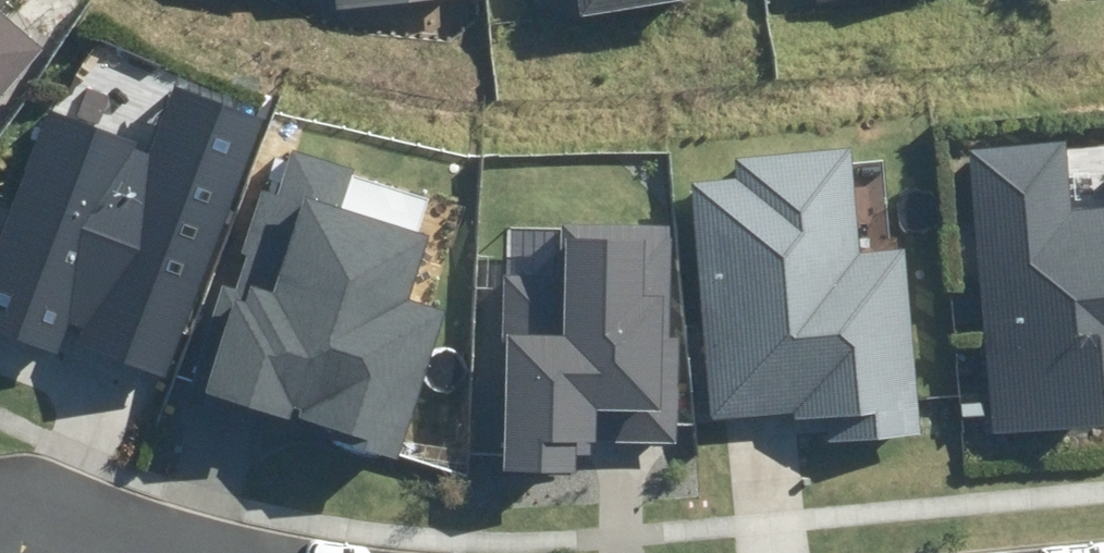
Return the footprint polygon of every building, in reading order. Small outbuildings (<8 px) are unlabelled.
[(347,14),(451,0),(345,0),(347,14)] [(557,15),(658,0),(555,0),(557,15)] [(820,8),(859,0),(818,0),(820,8)] [(0,9),(0,105),(48,54),(0,9)] [(124,139),(42,110),(0,229),(0,327),(66,350),(71,337),(169,371),(258,117),(177,88),(124,139)] [(971,145),(992,439),(1103,431),(1103,213),(1074,215),(1069,138),(971,145)] [(737,174),(693,176),(706,428),(828,422),(830,450),(930,444),(920,253),(860,256),(855,146),(736,152),(737,174)] [(442,201),(276,150),(202,395),(401,455),(444,312),(412,303),(442,201)] [(563,280),(504,282),(509,462),(569,460),(569,439),(667,437),(662,232),(562,234),(563,280)]
